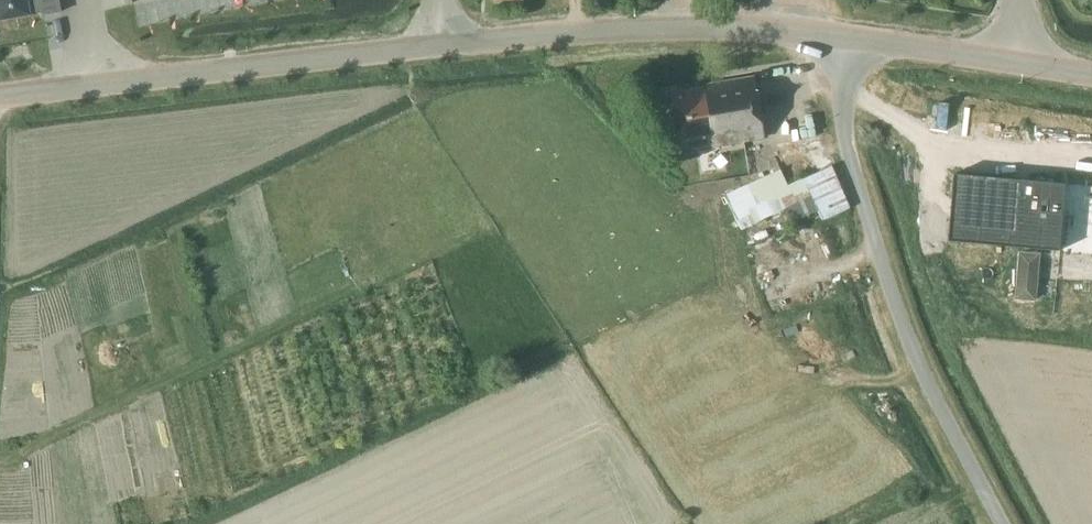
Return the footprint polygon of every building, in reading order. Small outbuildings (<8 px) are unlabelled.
[(41,0),(0,0),(0,20),(29,15),(43,12),(41,0)] [(43,12),(44,15),(61,12),(59,0),(41,0),(43,12)] [(694,148),(763,137),(753,76),(702,85),(702,88),(669,93),(678,146),(693,144),(694,148)] [(787,186),(779,169),(723,195),(741,230),(810,195),(822,221),(849,208),(830,167),(787,186)] [(952,174),(946,241),(1057,251),(1063,184),(952,174)] [(1057,251),(1091,254),(1091,186),(1063,184),(1057,251)]
